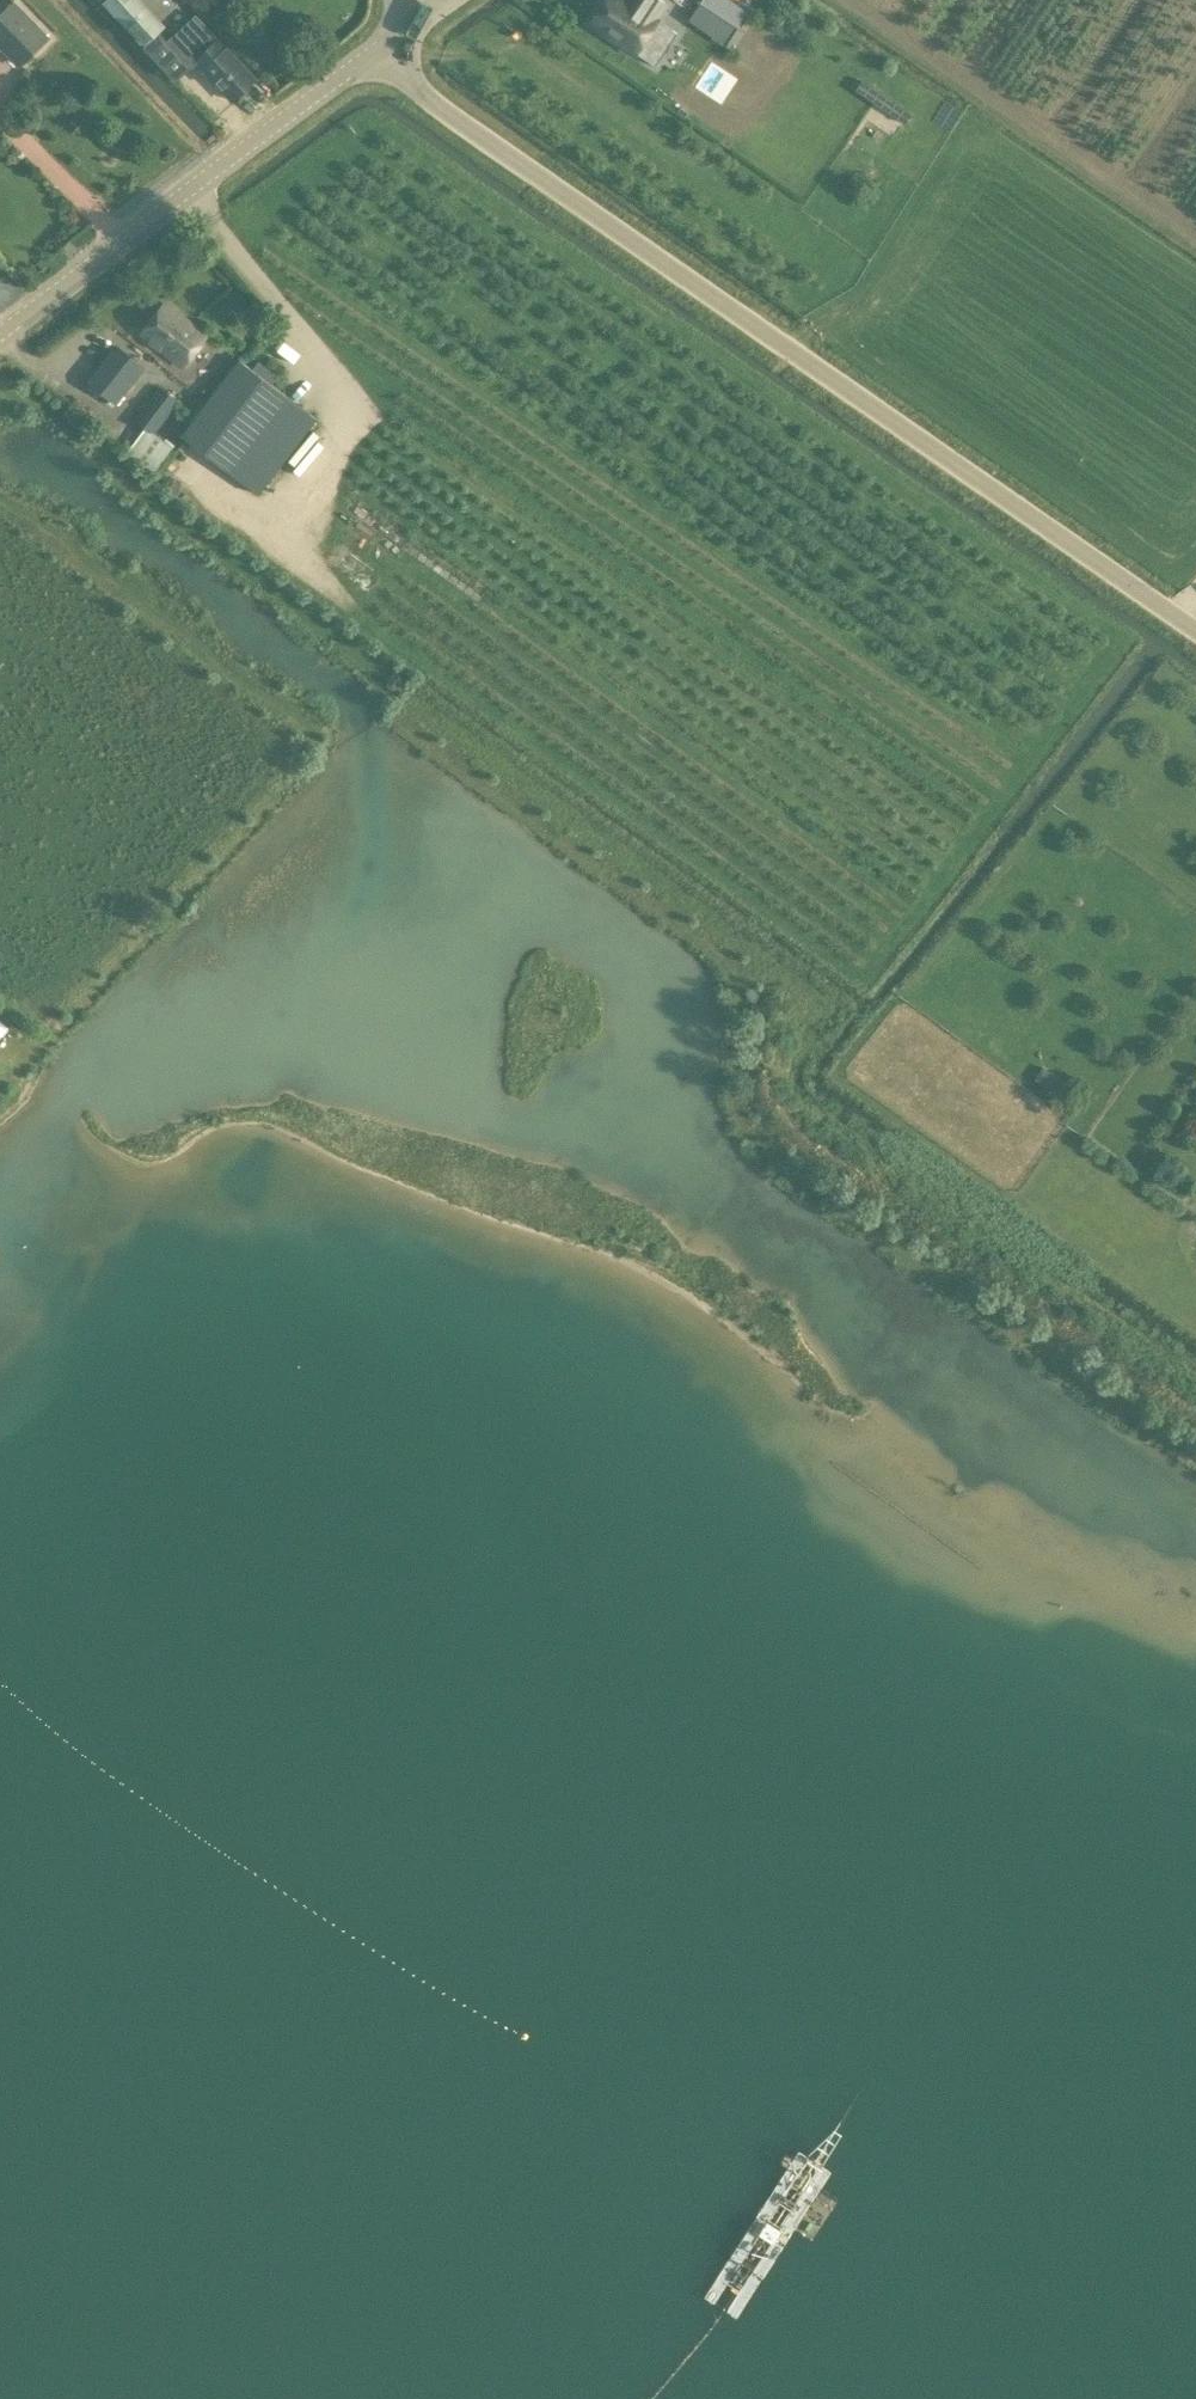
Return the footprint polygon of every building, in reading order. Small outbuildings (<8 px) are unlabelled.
[(14,0),(0,14),(0,48),(19,68),(51,38),(14,0)] [(141,0),(106,0),(102,3),(112,14),(143,48),(166,27),(141,0)] [(592,22),(634,50),(655,19),(654,17),(664,1),(662,0),(632,0),(631,2),(628,0),(603,0),(595,13),(597,14),(592,22)] [(689,20),(710,33),(731,0),(702,0),(689,20)] [(194,64),(197,61),(204,69),(203,70),(232,101),(255,80),(226,49),(225,50),(217,41),(219,39),(197,14),(168,42),(191,66),(194,64)] [(902,123),(909,113),(862,80),(855,90),(902,123)] [(21,289),(3,273),(0,276),(0,307),(3,310),(21,289)] [(202,333),(166,305),(142,335),(179,363),(202,333)] [(117,405),(146,370),(114,346),(88,380),(117,405)] [(316,418),(241,360),(182,436),(257,494),(316,418)] [(254,371),(272,385),(279,376),(261,362),(254,371)] [(135,420),(146,428),(127,454),(154,474),(173,448),(154,434),(178,402),(159,387),(157,390),(135,420)]
